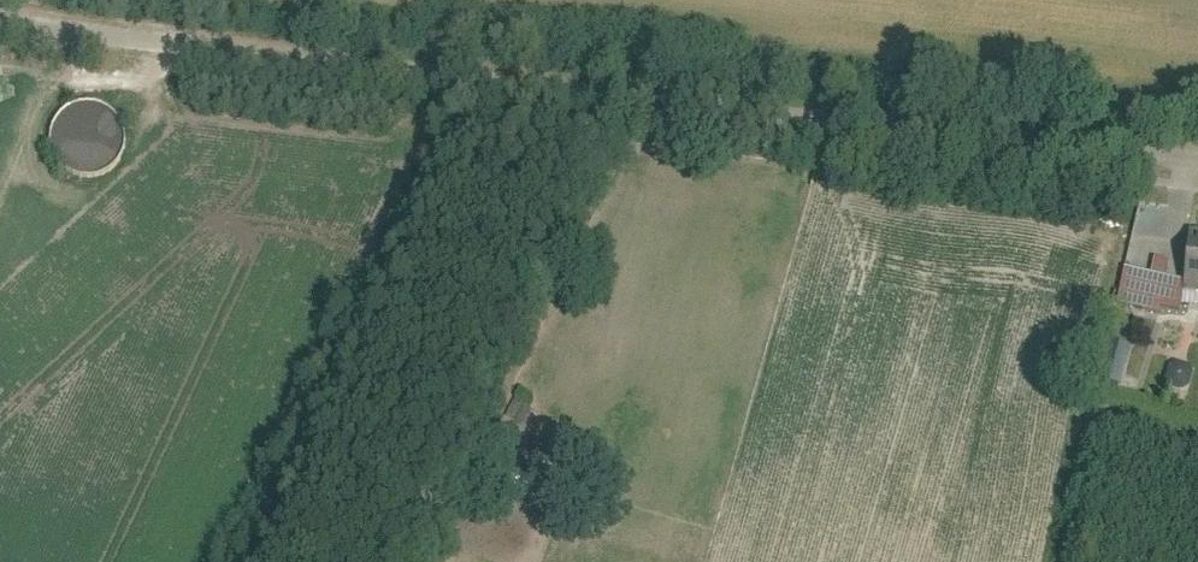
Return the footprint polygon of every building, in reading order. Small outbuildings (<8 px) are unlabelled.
[(118,116),(87,109),(70,117),(60,132),(58,155),(68,171),(87,182),(112,180),(126,165),(133,146),(129,129),(118,116)] [(1190,246),(1185,311),(1197,312),(1197,247),(1190,246)] [(1101,335),(1090,375),(1119,383),(1131,344),(1101,335)]
